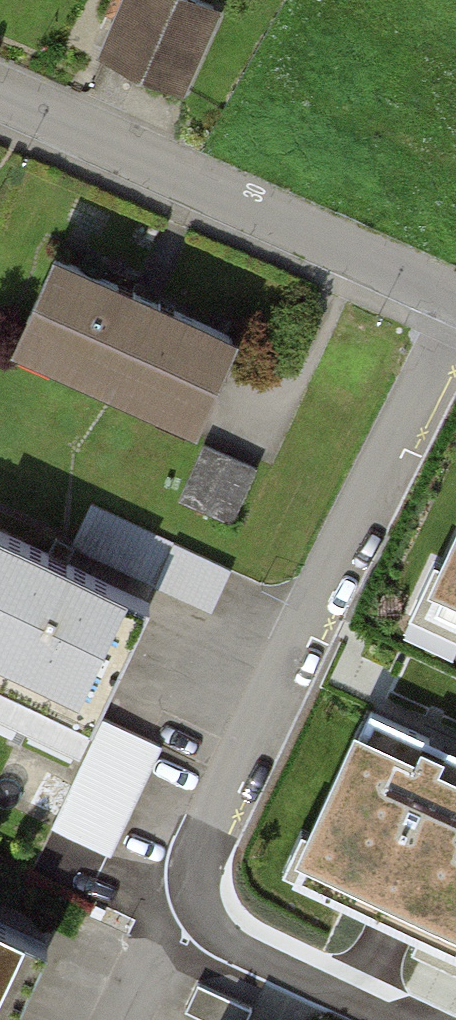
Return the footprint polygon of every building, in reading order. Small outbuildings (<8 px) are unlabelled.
[(117,55),(188,84),(221,4),(212,0),(139,0),(117,55)] [(59,259),(24,342),(210,421),(246,339),(144,296),(59,259)] [(205,441),(182,499),(238,520),(260,462),(205,441)] [(102,722),(159,597),(0,524),(0,675),(102,722)] [(434,577),(455,588),(455,533),(434,577)] [(371,708),(305,848),(348,869),(337,892),(419,930),(431,904),(455,916),(455,748),(371,708)] [(54,946),(0,922),(0,1019),(21,1019),(54,946)]
